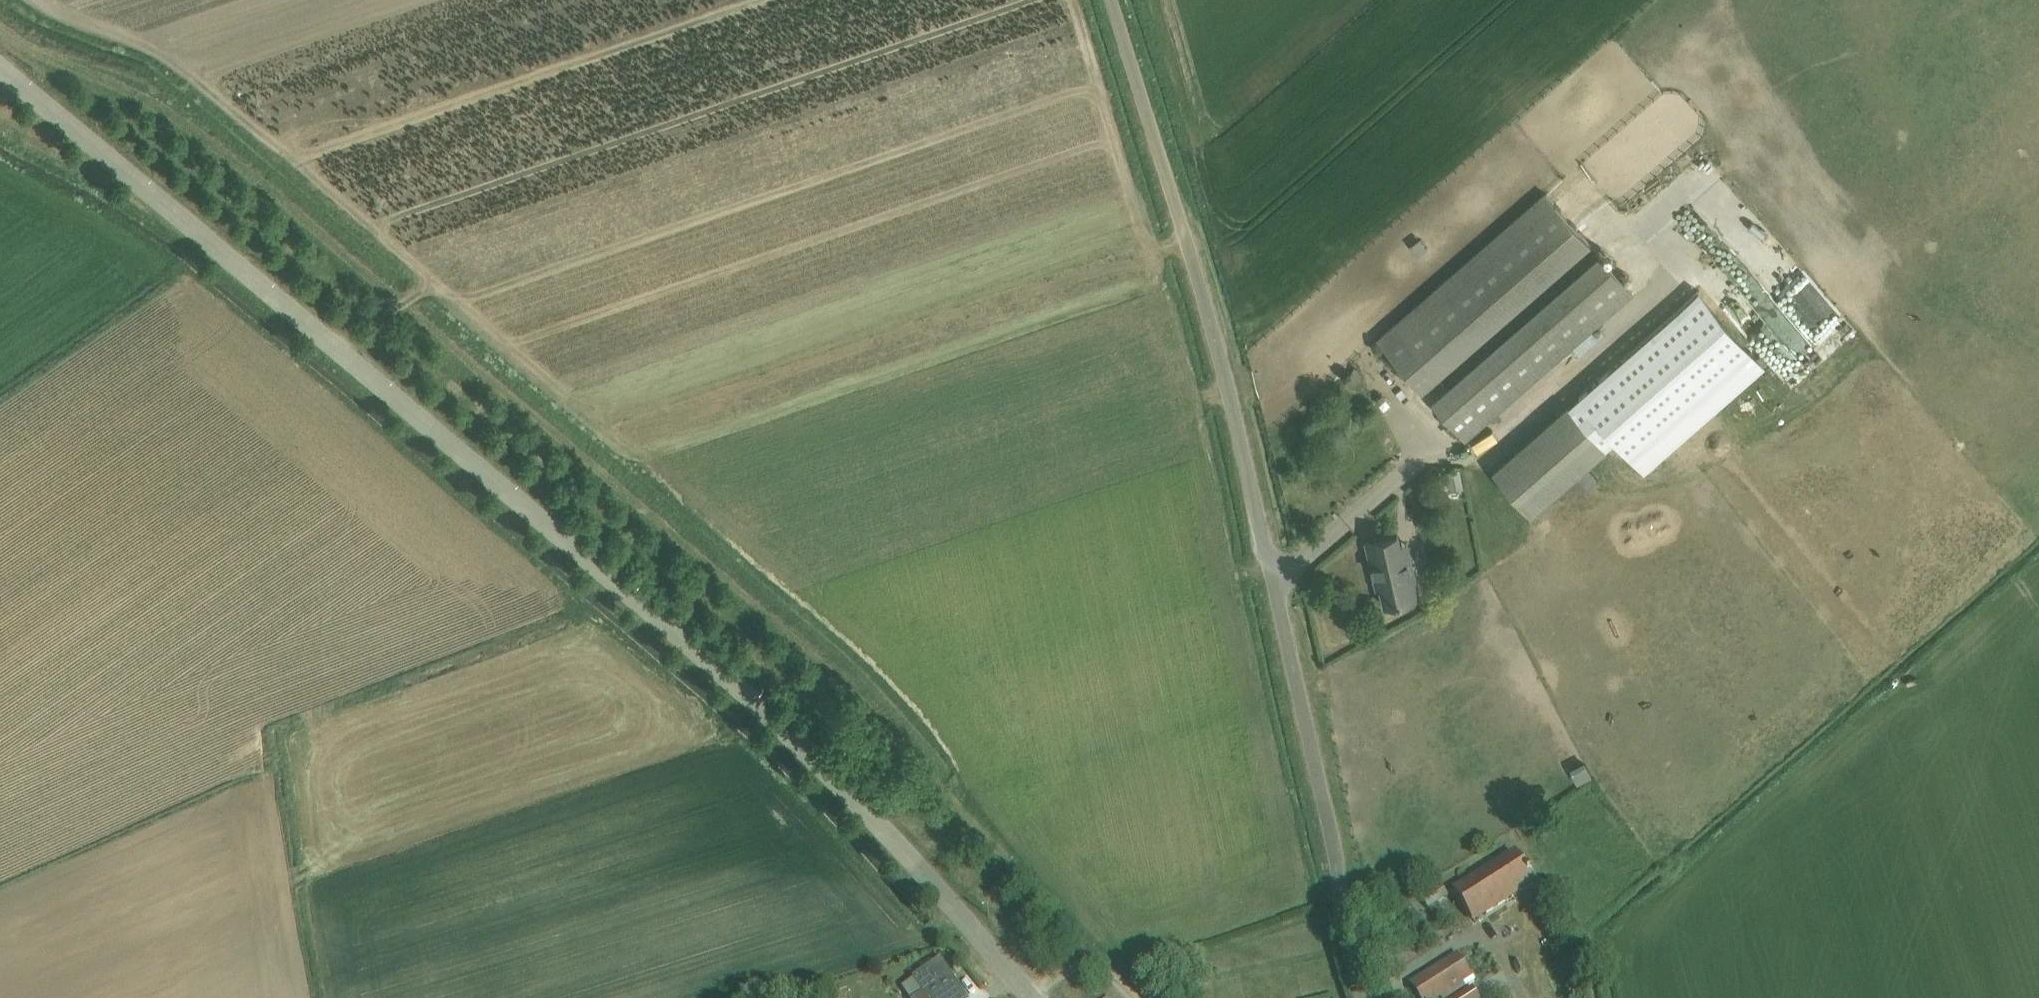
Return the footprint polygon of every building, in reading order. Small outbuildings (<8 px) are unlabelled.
[(1378,340),(1423,392),(1591,244),(1546,193),(1378,340)] [(1431,401),(1465,439),(1633,292),(1600,254),(1431,401)] [(1494,472),(1531,514),(1607,448),(1570,406),(1494,472)] [(1367,542),(1376,579),(1379,578),(1386,605),(1419,598),(1409,553),(1402,554),(1398,535),(1367,542)] [(1455,891),(1473,919),(1485,911),(1487,914),(1534,884),(1515,854),(1455,891)] [(1470,979),(1473,978),(1458,954),(1410,984),(1419,997),(1440,997),(1470,979)] [(901,987),(909,997),(967,997),(941,960),(901,987)] [(1475,982),(1455,997),(1487,997),(1475,982)]
